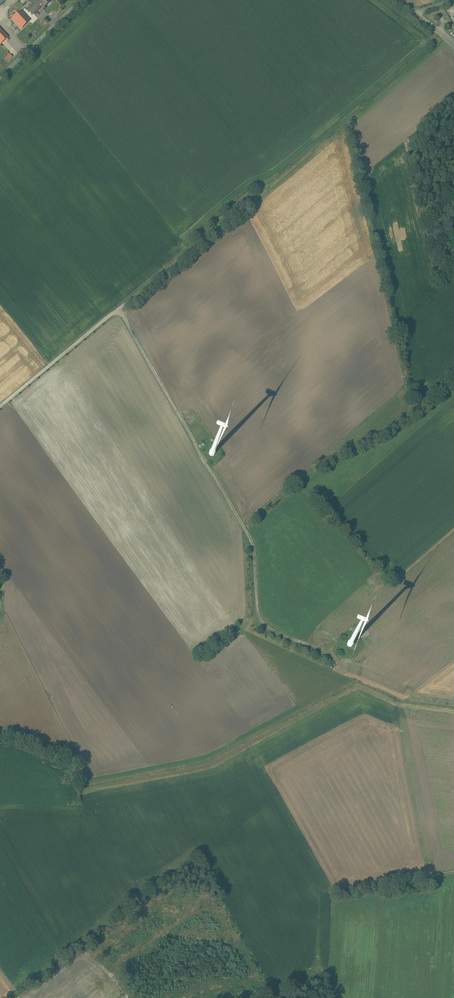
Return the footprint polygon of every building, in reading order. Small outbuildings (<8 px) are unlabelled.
[(10,14),(20,25),(23,22),(31,30),(40,21),(33,14),(40,6),(43,9),(50,1),(49,0),(32,0),(25,7),(21,3),(10,14)]
